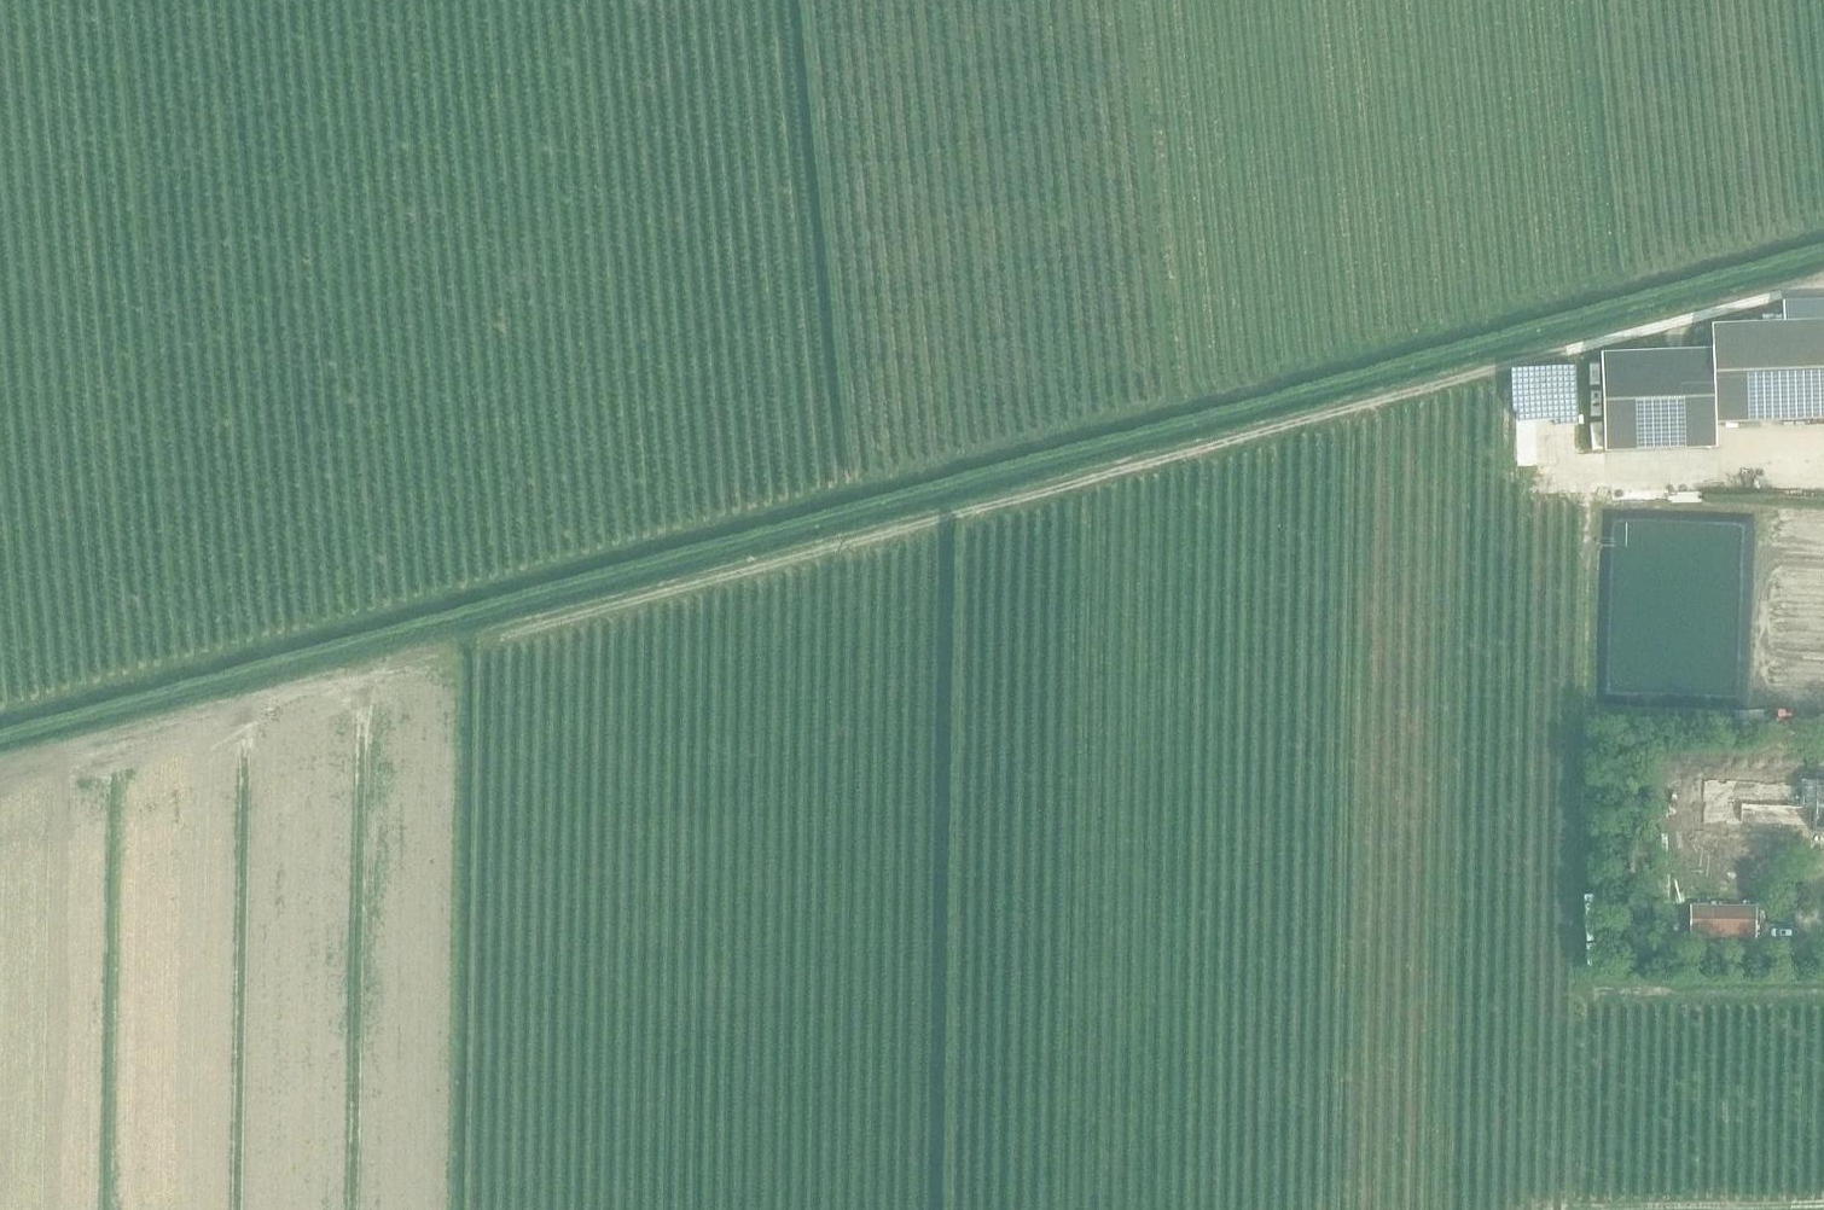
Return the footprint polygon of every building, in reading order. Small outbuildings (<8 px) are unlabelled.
[(1715,422),(1823,418),(1823,321),(1711,326),(1712,350),(1715,422)] [(1605,451),(1716,447),(1715,422),(1712,350),(1602,354),(1605,451)] [(1568,406),(1470,406),(1467,575),(1571,576),(1568,406)] [(1806,831),(1806,778),(1701,774),(1699,827),(1806,831)] [(1806,831),(1823,832),(1823,779),(1806,778),(1806,831)] [(1690,935),(1757,936),(1757,905),(1690,905),(1690,935)]
